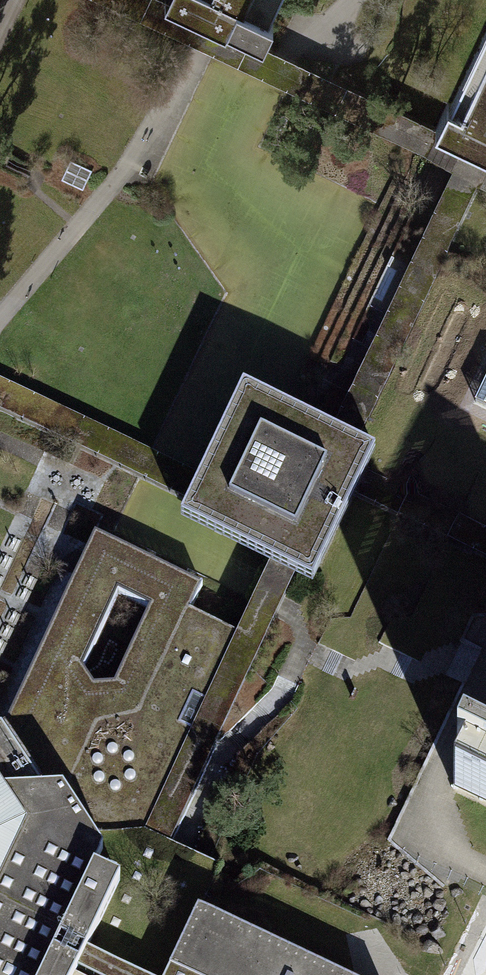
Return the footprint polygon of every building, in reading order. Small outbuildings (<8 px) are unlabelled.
[(357,444),(448,254),(481,182),(485,185),(485,152),(479,149),(436,129),(330,79),(327,78),(323,76),(297,63),(284,57),(275,53),(225,29),(209,22),(167,2),(163,0),(98,0),(189,43),(212,53),(287,89),(454,169),(407,265),(389,305),(360,365),(331,432),(342,437),(346,439),(357,444)] [(167,2),(209,22),(225,29),(228,23),(263,40),(273,19),(268,17),(276,0),(167,0),(167,2)] [(436,129),(479,149),(485,152),(485,23),(436,129)] [(475,401),(485,406),(485,379),(475,401)] [(114,468),(136,476),(191,502),(197,489),(203,476),(149,450),(0,380),(0,412),(114,468)] [(284,409),(243,390),(203,476),(197,489),(191,502),(181,522),(264,561),(269,564),(279,569),(283,571),(296,577),(313,584),(354,497),(358,489),(361,482),(367,469),(375,452),(357,444),(346,439),(342,437),(331,432),(297,416),(284,409)] [(367,469),(361,482),(358,489),(354,497),(485,560),(485,527),(367,469)] [(47,618),(22,670),(0,719),(0,787),(7,796),(59,791),(97,848),(87,868),(116,881),(87,950),(140,974),(166,974),(199,908),(221,864),(194,851),(181,845),(171,840),(158,834),(144,828),(170,774),(237,632),(190,609),(201,583),(95,534),(89,546),(72,565),(47,618)] [(158,834),(171,840),(196,786),(218,740),(276,619),(280,609),(286,598),(296,577),(283,571),(279,569),(269,564),(237,632),(170,774),(144,828),(158,834)] [(463,749),(457,762),(464,766),(454,791),(485,806),(485,759),(463,749)] [(0,787),(0,974),(75,974),(87,950),(116,881),(87,868),(97,848),(59,791),(7,796),(0,787)] [(199,908),(166,974),(340,974),(199,908)] [(87,950),(75,974),(140,974),(87,950)]
